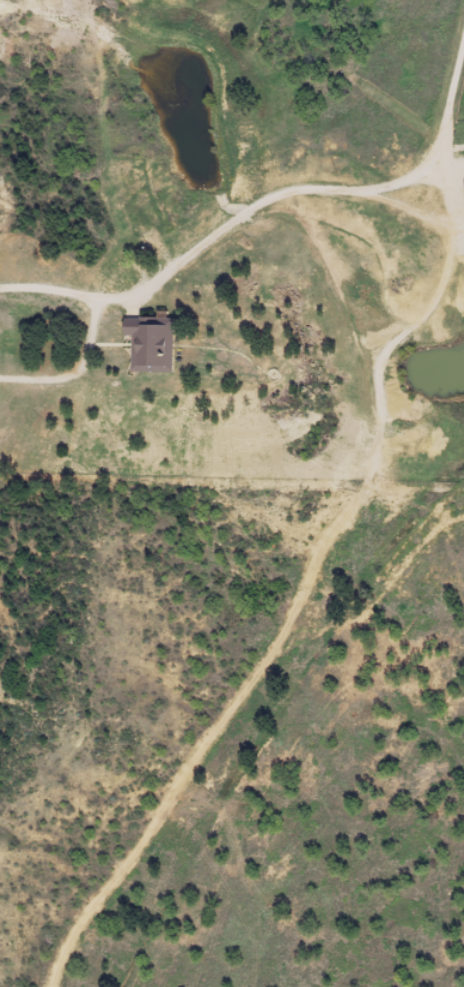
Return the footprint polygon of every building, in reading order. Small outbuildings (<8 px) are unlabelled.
[(173,326),(126,326),(126,345),(132,345),(133,381),(174,380),(173,326)]
